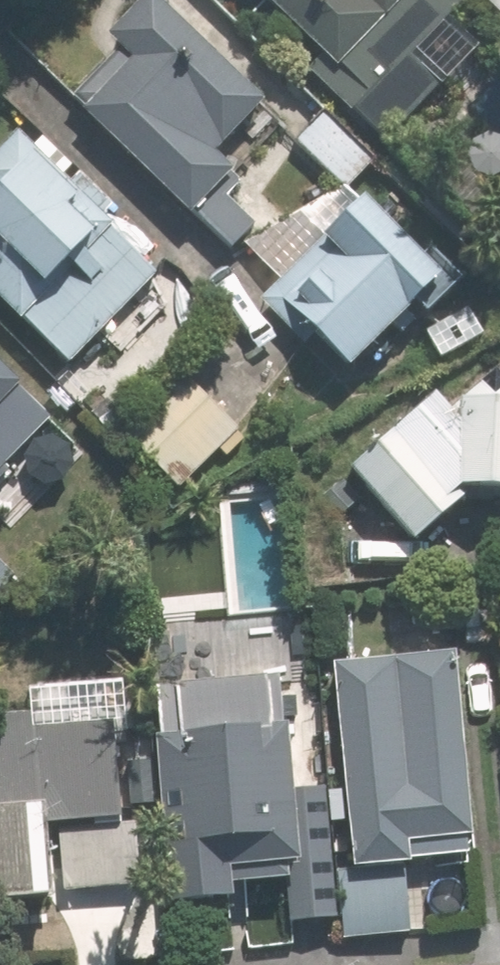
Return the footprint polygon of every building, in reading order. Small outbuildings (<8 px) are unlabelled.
[(73,91),(232,246),(260,218),(221,180),(236,164),(218,146),(268,95),(170,0),(140,0),(112,28),(135,51),(125,61),(113,49),(73,91)] [(253,9),(385,137),(444,77),(414,47),(460,0),(262,0),(253,9)] [(323,110),(297,136),(348,186),(374,159),(323,110)] [(71,359),(166,262),(24,125),(0,150),(0,290),(71,359)] [(448,265),(369,188),(264,295),(343,372),(448,265)] [(59,410),(0,353),(0,470),(59,410)] [(191,471),(239,422),(187,372),(139,421),(191,471)] [(465,390),(465,416),(441,389),(355,465),(417,535),(478,481),(499,481),(499,391),(465,390)] [(12,574),(0,561),(0,585),(12,574)] [(458,643),(336,656),(358,861),(480,848),(458,643)] [(337,914),(327,780),(300,782),(291,667),(158,677),(160,700),(0,712),(0,890),(125,881),(126,897),(244,888),(249,946),(295,943),(293,917),(337,914)] [(414,927),(407,861),(341,868),(348,934),(414,927)]
